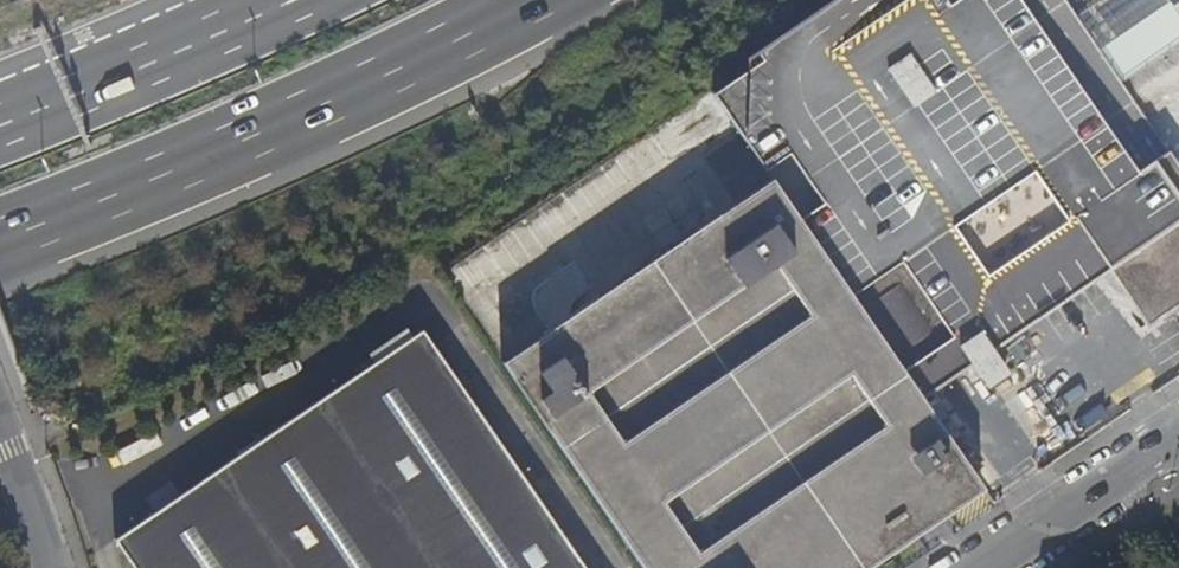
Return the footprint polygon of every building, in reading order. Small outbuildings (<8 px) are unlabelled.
[(921,396),(967,363),(985,386),(1005,371),(989,348),(1072,293),(1109,267),(1148,323),(1178,302),(1178,165),(1174,158),(1107,61),(1065,0),(847,0),(712,92),(770,177),(835,271),(881,338),(921,396)] [(627,153),(442,267),(458,294),(644,180),(627,153)] [(984,487),(951,440),(921,396),(881,338),(835,271),(770,177),(624,276),(502,361),(643,567),(865,567),(984,487)] [(422,330),(115,540),(135,567),(586,567),(422,330)]
